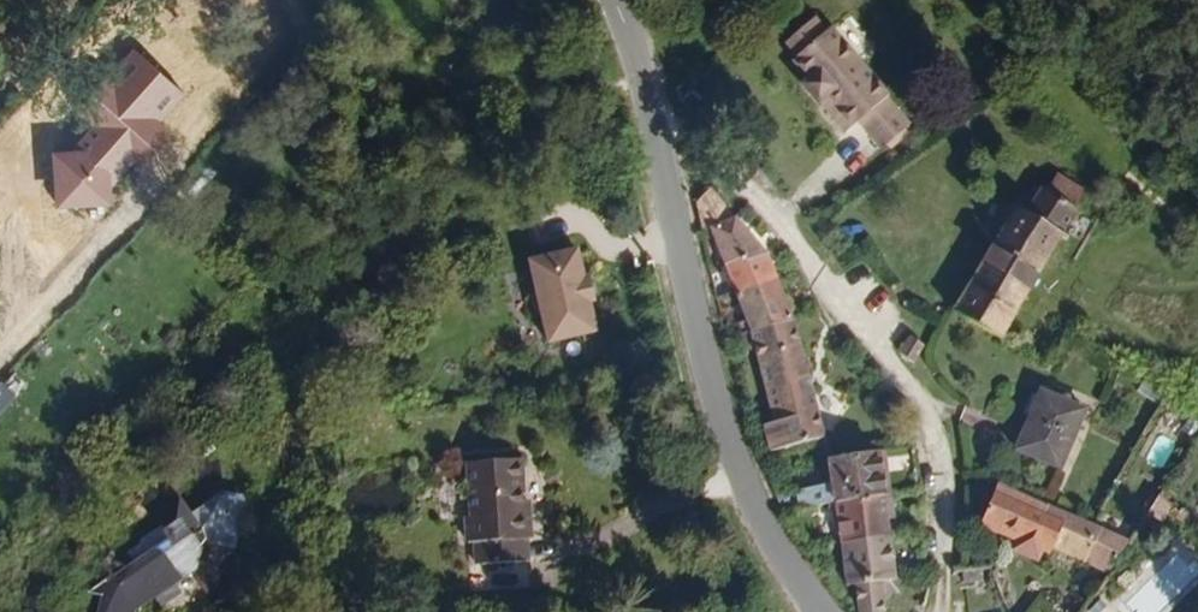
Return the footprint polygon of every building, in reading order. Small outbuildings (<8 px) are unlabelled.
[(886,102),(824,31),(821,34),(809,21),(781,46),(805,79),(800,83),(816,104),(820,99),(847,138),(872,113),(884,104),(886,102)] [(192,94),(132,42),(80,102),(98,117),(75,143),(77,150),(53,151),(55,207),(114,205),(114,195),(154,149),(148,144),(192,94)] [(894,116),(884,104),(872,113),(881,126),(894,116)] [(864,138),(881,126),(872,113),(847,138),(853,148),(864,138)] [(909,137),(894,116),(881,126),(898,146),(909,137)] [(898,146),(881,126),(864,138),(881,159),(898,146)] [(735,203),(729,180),(711,180),(715,208),(735,203)] [(762,257),(735,203),(715,208),(706,209),(720,267),(762,257)] [(1025,302),(1065,243),(1029,220),(1009,251),(997,244),(977,273),(1025,302)] [(575,253),(527,264),(533,288),(529,299),(532,313),(540,317),(545,345),(593,333),(587,305),(591,303),(585,281),(581,282),(575,253)] [(777,285),(762,257),(720,267),(728,299),(777,285)] [(997,343),(1025,302),(977,273),(951,314),(997,343)] [(787,326),(777,285),(728,299),(737,337),(787,326)] [(795,349),(787,326),(737,337),(743,362),(795,349)] [(899,353),(917,362),(927,342),(908,334),(899,353)] [(817,436),(795,349),(743,362),(757,416),(750,419),(755,442),(763,441),(765,450),(817,436)] [(15,391),(0,383),(0,420),(15,391)] [(1093,408),(1044,387),(1017,450),(1066,471),(1093,408)] [(469,548),(471,568),(526,566),(526,542),(520,542),(519,517),(527,517),(525,460),(470,464),(470,521),(462,522),(462,548),(469,548)] [(876,504),(865,460),(825,469),(831,492),(798,500),(803,522),(835,514),(876,504)] [(1125,558),(1084,539),(1005,500),(988,505),(983,531),(1101,590),(1125,558)] [(886,546),(876,504),(835,514),(845,558),(886,546)] [(103,600),(112,609),(111,611),(129,611),(131,609),(148,599),(153,590),(179,575),(193,595),(201,567),(219,556),(207,541),(215,509),(178,534),(168,518),(164,531),(153,543),(163,557),(103,600)] [(1170,543),(1152,522),(1140,538),(1157,553),(1170,543)] [(892,566),(886,546),(845,558),(855,601),(866,598),(870,611),(892,611),(887,592),(899,591),(892,566)]
